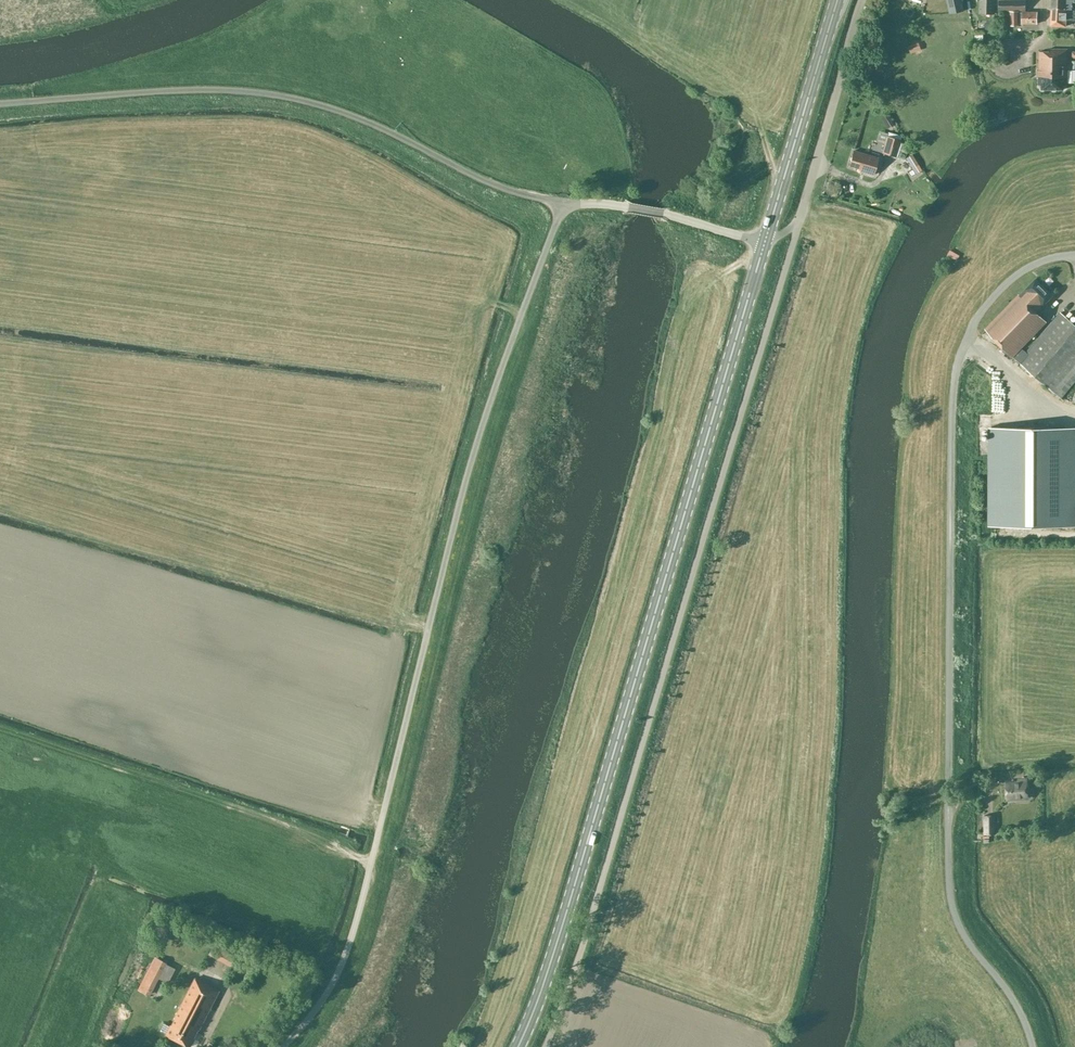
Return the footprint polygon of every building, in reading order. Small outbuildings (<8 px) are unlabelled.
[(962,0),(948,0),(951,13),(965,10),(962,0)] [(980,14),(995,14),(995,11),(1000,11),(999,0),(980,0),(980,14)] [(1000,11),(1026,10),(1026,0),(999,0),(1000,11)] [(1052,9),(1073,10),(1073,2),(1074,2),(1074,0),(1052,0),(1052,9)] [(1052,9),(1052,10),(1051,25),(1066,26),(1066,20),(1074,21),(1074,10),(1073,10),(1052,9)] [(1023,11),(1023,13),(1019,13),(1019,11),(1010,11),(1010,25),(1020,25),(1020,23),(1038,24),(1038,12),(1023,11)] [(910,51),(920,48),(918,40),(908,44),(910,51)] [(1068,75),(1068,49),(1048,49),(1048,51),(1040,51),(1039,85),(1042,85),(1042,89),(1063,89),(1063,85),(1066,85),(1066,75),(1068,75)] [(880,115),(888,128),(894,125),(886,111),(880,115)] [(900,142),(900,141),(887,136),(882,152),(904,159),(909,145),(900,142)] [(878,158),(854,150),(849,165),(860,169),(860,171),(873,175),(878,158)] [(1018,345),(1044,319),(1037,312),(1041,308),(1041,307),(1052,295),(1035,278),(985,330),(1010,353),(1060,398),(1074,381),(1074,325),(1061,312),(1026,352),(1018,345)] [(981,357),(977,363),(990,372),(994,366),(981,357)] [(991,525),(1074,526),(1074,428),(991,428),(991,525)] [(1006,783),(1007,799),(1028,798),(1027,780),(1022,780),(1022,782),(1006,783)] [(994,816),(985,816),(985,833),(994,833),(994,816)] [(154,958),(137,990),(158,1001),(175,969),(154,958)] [(165,1034),(189,1046),(219,990),(195,977),(165,1034)]
